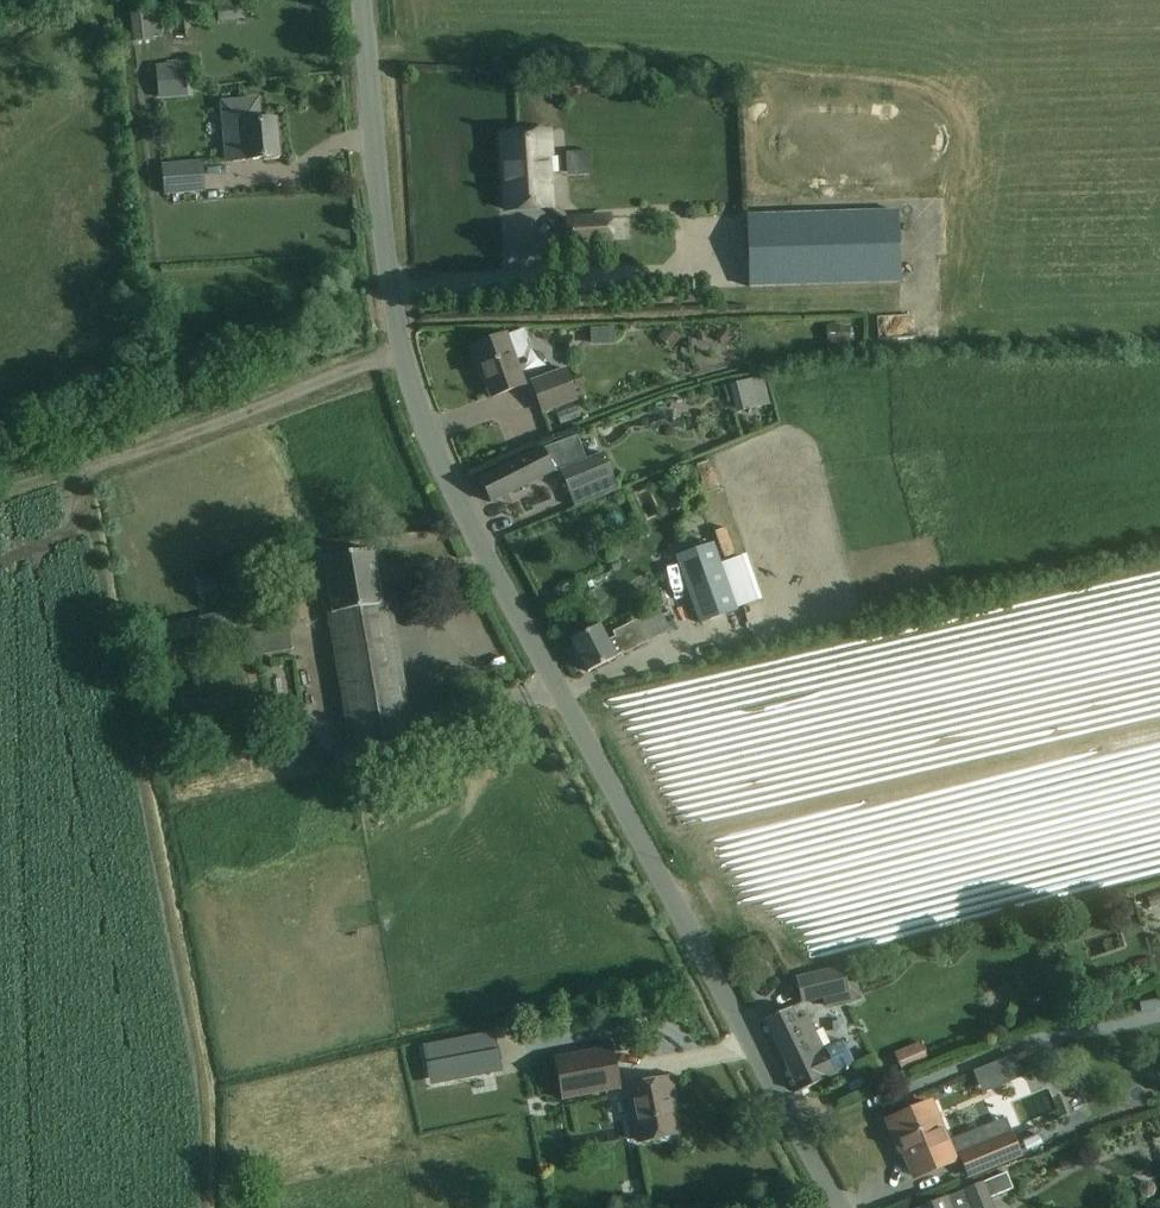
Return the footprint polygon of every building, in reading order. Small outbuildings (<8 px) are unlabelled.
[(155,91),(157,106),(177,104),(176,89),(155,91)] [(280,158),(276,120),(261,122),(259,100),(223,104),(227,150),(232,149),(233,163),(280,158)] [(507,211),(559,208),(555,133),(502,136),(504,167),(507,167),(508,181),(505,182),(507,211)] [(203,163),(163,166),(166,195),(205,191),(203,163)] [(747,216),(749,289),(903,284),(900,211),(747,216)] [(614,242),(613,219),(568,222),(570,245),(614,242)] [(669,325),(661,335),(675,345),(683,335),(669,325)] [(526,386),(516,360),(524,357),(530,342),(525,329),(471,349),(478,369),(480,368),(491,398),(526,386)] [(602,340),(602,329),(588,329),(588,340),(602,340)] [(592,360),(610,355),(605,339),(587,344),(592,360)] [(579,401),(567,370),(532,382),(543,414),(579,401)] [(545,449),(480,480),(491,503),(555,471),(561,473),(580,464),(570,440),(545,449)] [(580,464),(561,473),(575,507),(619,489),(605,454),(587,462),(580,464)] [(714,544),(677,556),(701,624),(738,612),(714,544)] [(373,550),(349,554),(325,559),(334,613),(329,613),(353,750),(414,739),(391,603),(382,605),(373,550)] [(764,601),(758,581),(737,588),(744,608),(764,601)] [(650,594),(659,608),(614,632),(616,637),(608,641),(600,626),(593,630),(572,640),(589,673),(610,662),(617,658),(616,657),(624,653),(624,654),(676,626),(674,620),(680,617),(663,587),(650,594)] [(171,645),(231,631),(226,612),(167,625),(171,645)] [(255,657),(293,651),(289,629),(251,635),(255,657)] [(846,978),(844,968),(798,980),(804,1004),(824,998),(827,1008),(862,999),(856,975),(846,978)] [(788,1011),(787,1011),(765,1021),(799,1093),(824,1081),(823,1080),(836,1074),(855,1064),(843,1041),(824,1050),(810,1017),(796,1022),(790,1010),(788,1011)] [(437,1064),(442,1063),(446,1082),(502,1071),(495,1034),(453,1042),(434,1045),(437,1064)] [(921,1043),(896,1052),(903,1072),(928,1062),(921,1043)] [(614,1047),(555,1059),(563,1100),(622,1089),(614,1047)] [(669,1079),(645,1083),(629,1086),(640,1142),(679,1135),(673,1102),(671,1102),(668,1086),(670,1085),(669,1079)] [(931,1105),(911,1113),(889,1122),(896,1141),(899,1140),(914,1178),(953,1163),(931,1105)] [(1023,1156),(1013,1133),(960,1155),(970,1178),(1023,1156)] [(934,1203),(923,1207),(991,1207),(987,1199),(1010,1189),(1003,1173),(962,1191),(963,1192),(945,1199),(934,1203)]
